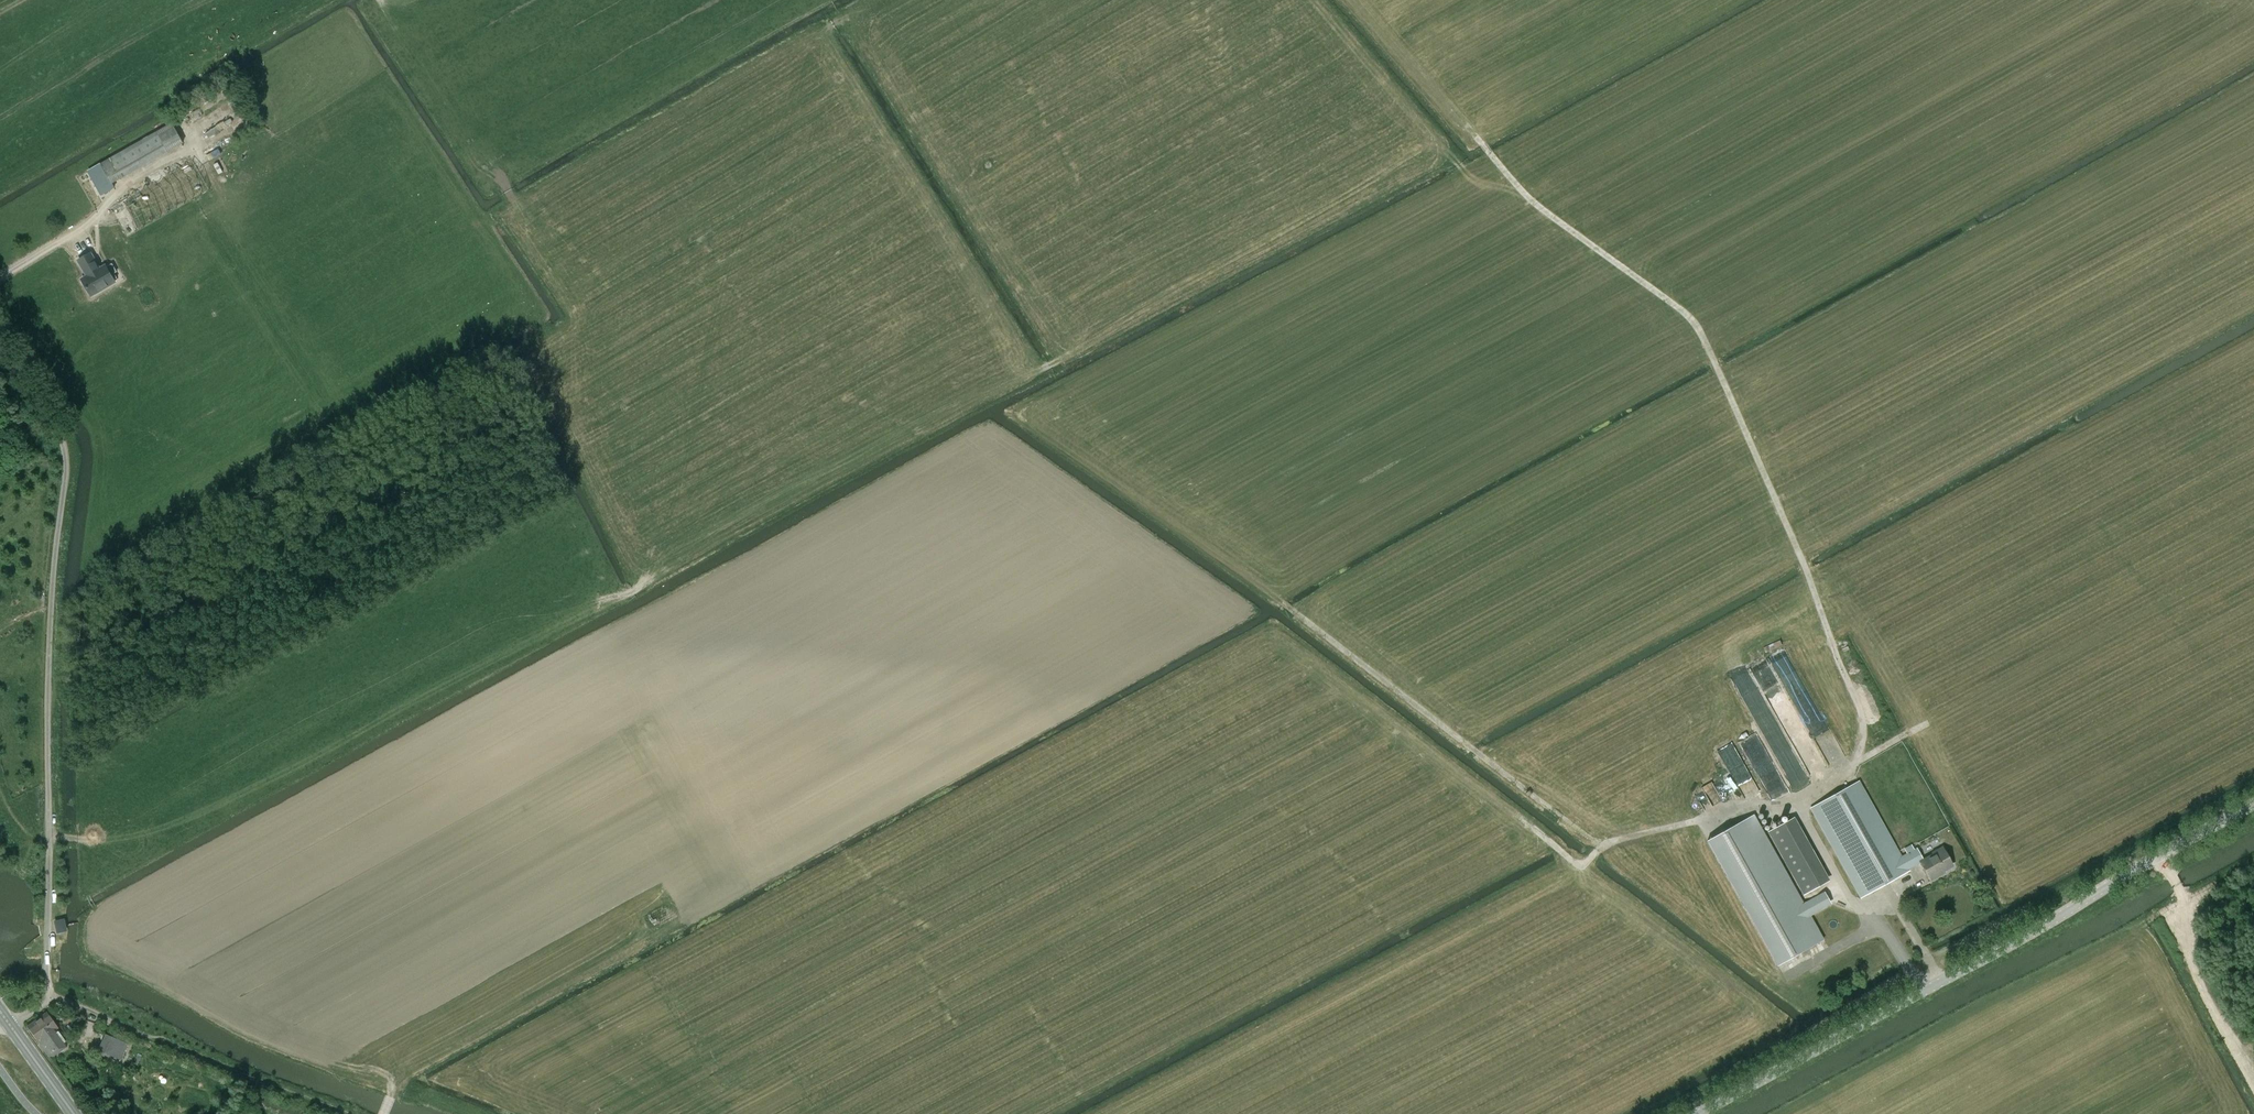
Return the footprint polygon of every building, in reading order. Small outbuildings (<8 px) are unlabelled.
[(107,161),(97,167),(105,179),(114,173),(107,161)] [(80,280),(90,298),(115,284),(105,267),(98,270),(89,254),(77,261),(87,277),(80,280)] [(1924,860),(1917,848),(1914,849),(1912,844),(1904,849),(1906,853),(1905,854),(1901,847),(1898,848),(1860,781),(1810,808),(1861,898),(1910,871),(1909,869),(1921,863),(1930,880),(1944,873),(1943,872),(1953,867),(1943,848),(1934,853),(1934,854),(1924,860)] [(1810,916),(1831,904),(1824,892),(1804,903),(1754,815),(1707,841),(1777,966),(1824,940),(1810,916)] [(1795,817),(1768,832),(1804,895),(1830,881),(1795,817)] [(54,921),(56,934),(67,931),(64,918),(54,921)] [(48,1013),(28,1027),(38,1042),(39,1042),(48,1055),(67,1041),(58,1028),(48,1013)] [(105,1033),(97,1051),(121,1061),(128,1044),(105,1033)]
